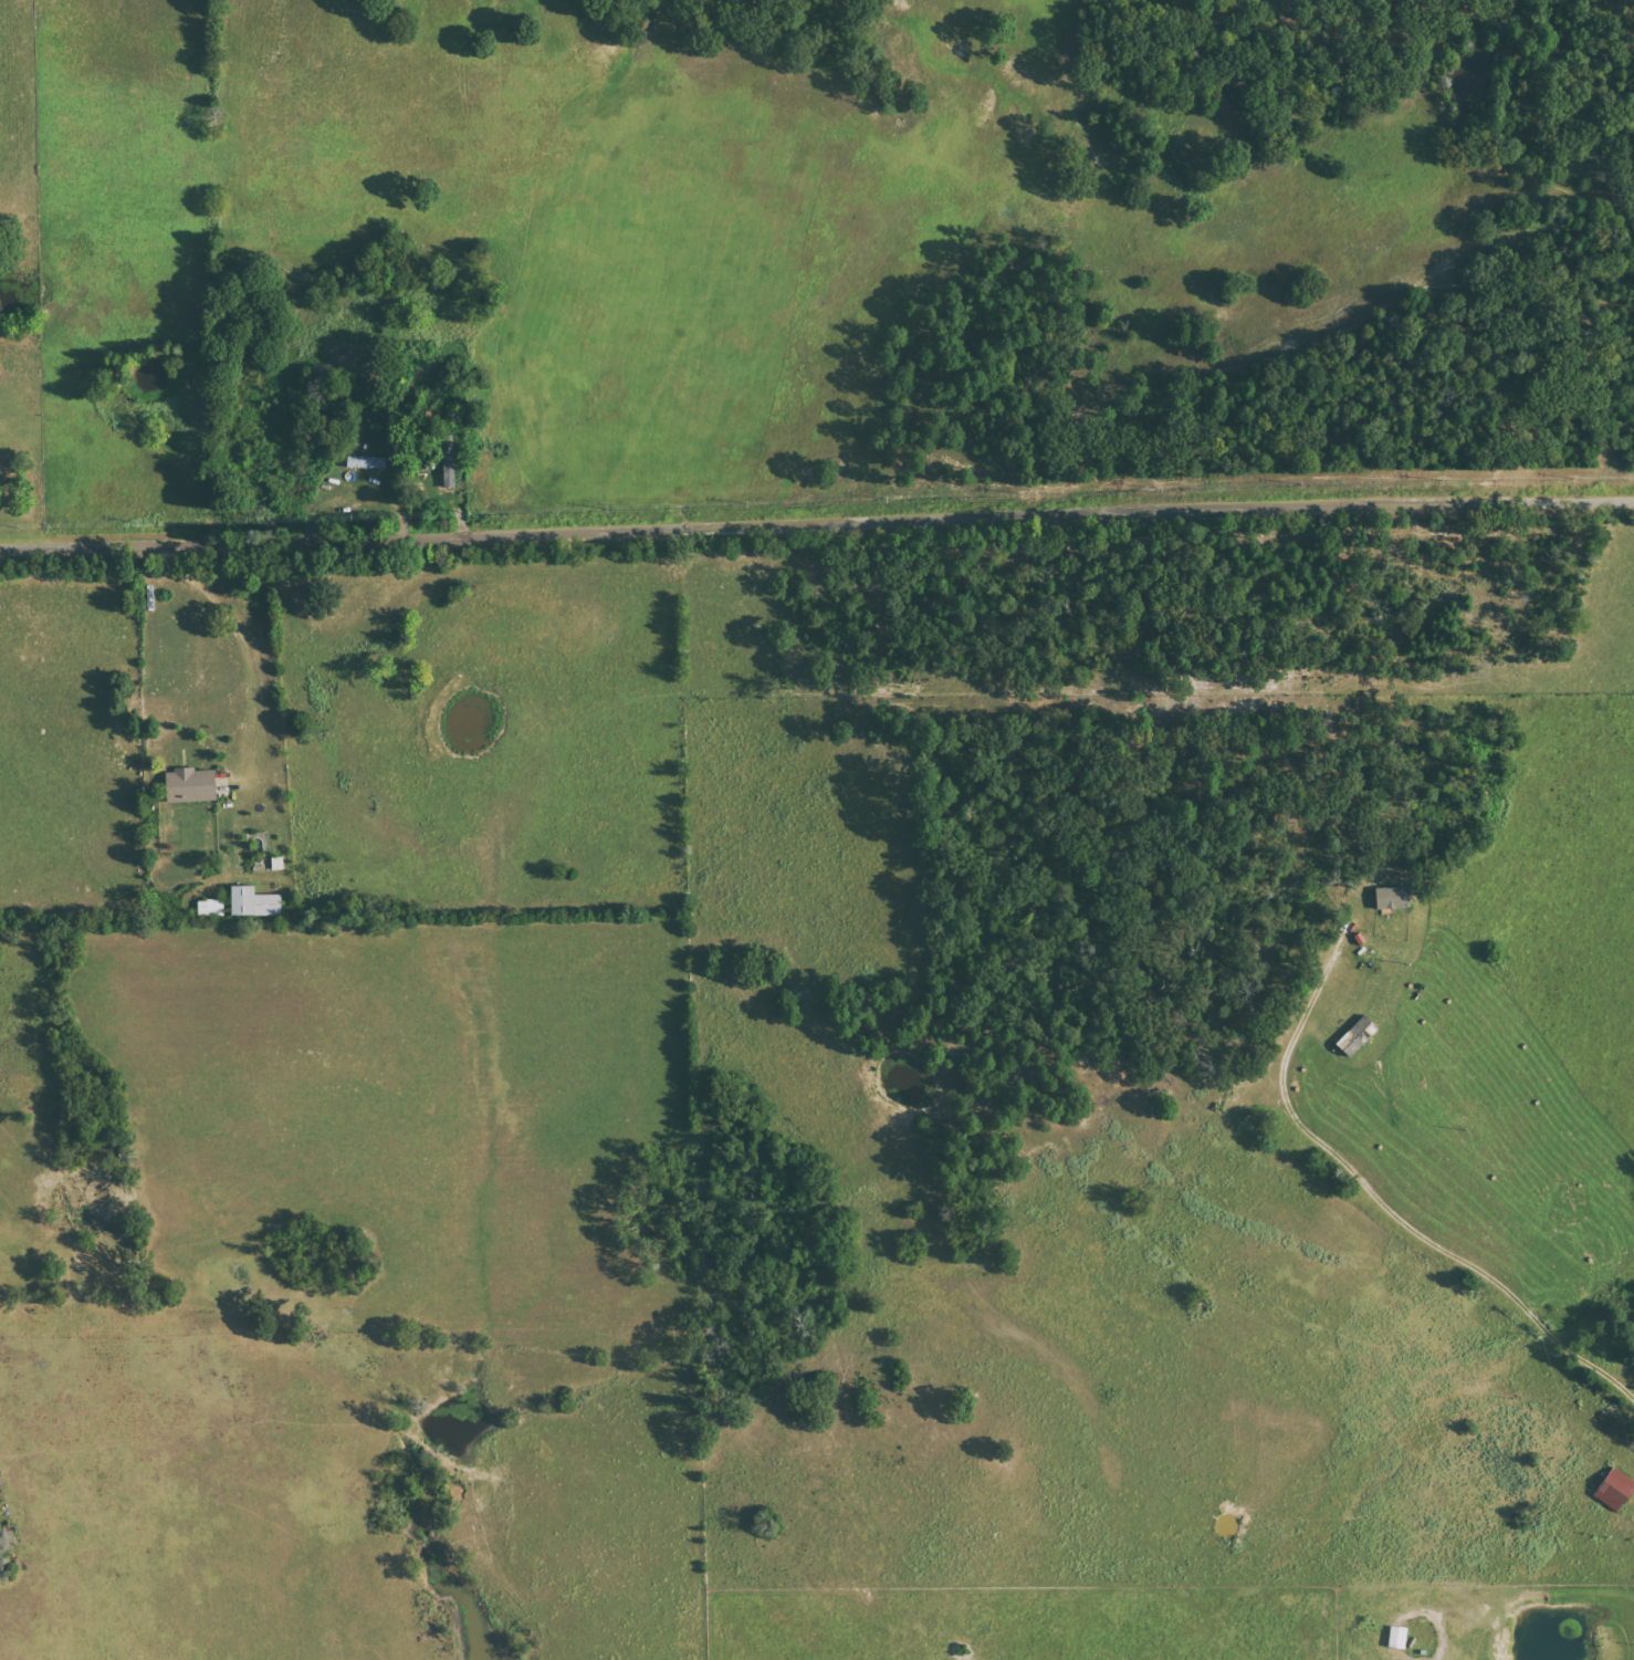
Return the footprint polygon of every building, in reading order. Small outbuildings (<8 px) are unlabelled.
[(454,436),(443,436),(445,488),(456,487),(454,436)] [(386,458),(348,457),(347,468),(386,469),(386,458)] [(216,769),(166,771),(167,803),(217,801),(216,769)] [(273,871),(284,870),(283,857),(272,859),(273,871)] [(231,887),(231,916),(282,916),(282,895),(255,895),(254,887),(231,887)] [(1409,888),(1377,889),(1377,910),(1410,909),(1409,888)] [(198,901),(198,917),(224,917),(224,900),(198,901)] [(1619,1512),(1633,1487),(1633,1480),(1612,1466),(1594,1496),(1619,1512)] [(1408,1629),(1392,1626),(1389,1647),(1404,1650),(1408,1629)]
